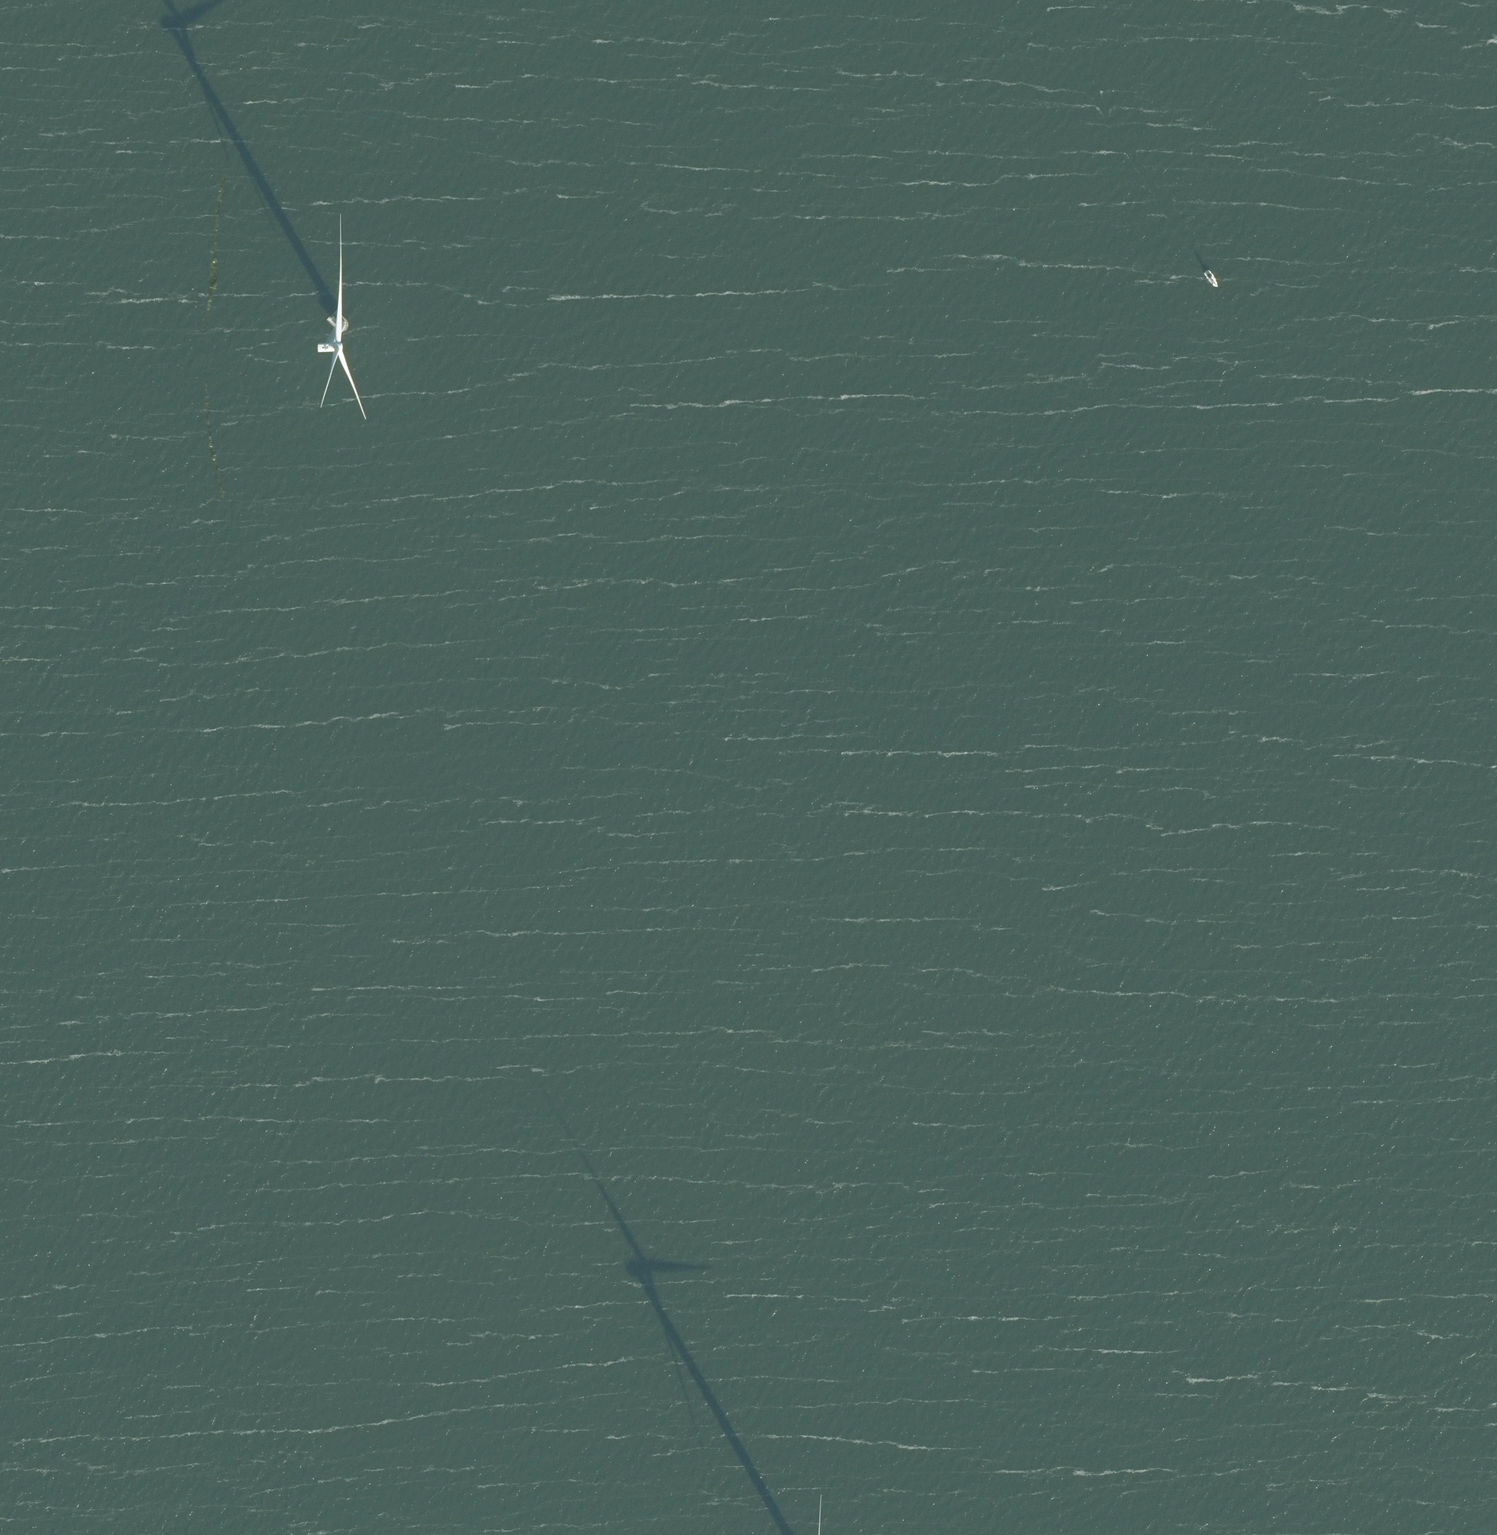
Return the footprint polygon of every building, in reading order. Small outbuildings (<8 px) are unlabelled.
[(337,322),(337,324),(337,326),(338,327),(339,328),(341,328),(343,328),(344,327),(345,326),(346,324),(345,323),(344,321),(343,320),(341,319),(339,320),(338,321),(337,322)]
